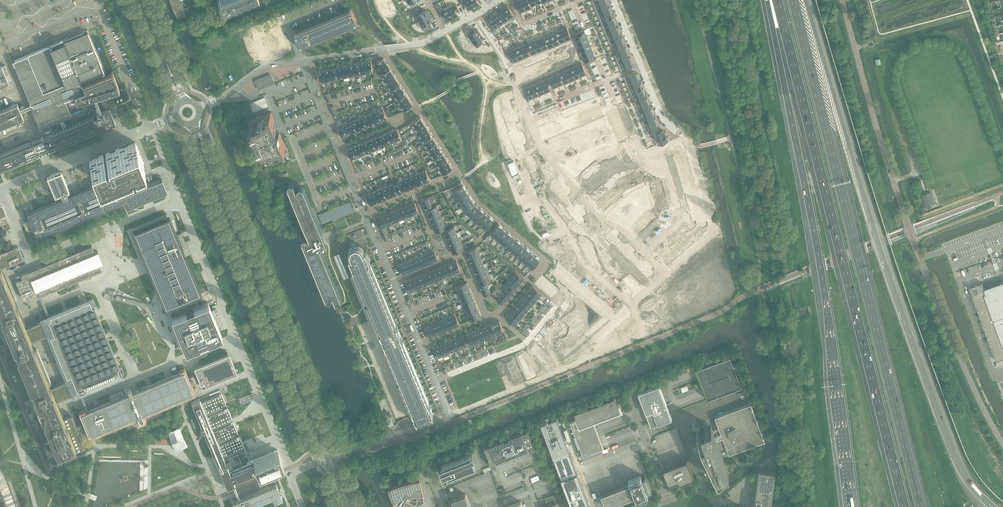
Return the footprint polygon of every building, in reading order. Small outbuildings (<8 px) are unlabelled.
[(171,5),(174,12),(184,8),(180,0),(172,0),(173,4),(171,5)] [(462,1),(465,7),(468,5),(470,8),(475,6),(471,0),(463,0),(462,1)] [(516,1),(516,2),(520,13),(527,10),(526,9),(522,0),(519,0),(516,1)] [(526,9),(532,7),(531,6),(528,0),(522,0),(526,9)] [(606,0),(594,5),(596,10),(607,6),(606,3),(607,3),(606,0)] [(452,3),(447,6),(454,17),(458,15),(457,12),(459,10),(456,4),(453,5),(452,3)] [(444,10),(441,12),(445,18),(447,17),(449,20),(454,17),(447,6),(443,8),(444,10)] [(504,8),(502,9),(509,20),(515,16),(508,6),(504,8)] [(607,6),(596,10),(598,15),(611,10),(609,7),(608,8),(607,6)] [(184,8),(174,12),(177,18),(186,15),(184,8)] [(420,9),(414,12),(416,15),(415,16),(418,22),(419,21),(430,15),(428,11),(427,12),(426,10),(422,12),(420,9)] [(502,9),(497,13),(504,22),(504,23),(509,20),(502,9)] [(611,10),(598,15),(600,20),(611,16),(610,13),(612,13),(611,10)] [(352,11),(295,35),(298,41),(297,41),(299,46),(357,22),(355,17),(354,17),(352,11)] [(497,13),(493,16),(499,25),(504,22),(497,13)] [(418,22),(417,22),(419,27),(422,26),(423,29),(429,26),(428,23),(432,21),(431,19),(432,18),(430,15),(419,21),(418,22)] [(493,16),(487,20),(491,24),(489,25),(493,30),(494,29),(494,30),(500,26),(499,25),(493,16)] [(611,16),(600,20),(602,25),(615,20),(614,17),(612,18),(611,16)] [(615,20),(602,25),(604,30),(615,26),(614,23),(616,23),(615,20)] [(615,26),(604,30),(606,35),(619,30),(618,27),(616,28),(615,26)] [(561,29),(565,40),(571,37),(567,27),(561,29)] [(473,28),(467,32),(469,35),(467,37),(470,41),(480,33),(477,29),(475,31),(473,28)] [(561,28),(554,31),(555,32),(555,31),(560,42),(565,40),(561,29),(561,28)] [(584,30),(573,34),(576,40),(586,36),(584,30)] [(619,30),(606,35),(608,40),(620,36),(619,33),(620,33),(619,30)] [(35,114),(34,115),(35,118),(36,121),(37,121),(40,128),(43,127),(59,120),(61,120),(64,128),(66,127),(62,119),(64,118),(71,115),(67,105),(69,104),(70,105),(73,104),(93,98),(94,98),(96,97),(97,96),(103,94),(104,94),(105,94),(106,93),(107,93),(110,92),(113,91),(116,90),(118,89),(116,84),(115,84),(114,85),(112,81),(113,80),(115,80),(112,74),(109,76),(107,77),(106,77),(105,77),(99,80),(83,87),(80,82),(102,73),(104,72),(87,31),(67,40),(66,39),(40,50),(14,60),(12,61),(30,104),(24,107),(19,109),(20,112),(25,110),(31,107),(35,114)] [(555,32),(549,34),(550,35),(554,45),(560,43),(560,42),(555,31),(555,32)] [(480,33),(470,41),(473,45),(475,44),(476,46),(482,42),(481,40),(483,38),(480,33)] [(545,37),(544,37),(548,47),(548,48),(554,45),(550,35),(545,37)] [(586,36),(576,40),(578,46),(589,41),(589,42),(590,41),(587,35),(586,36)] [(545,36),(539,39),(543,49),(548,47),(544,37),(545,37),(545,36)] [(620,36),(608,40),(610,46),(613,45),(612,44),(623,40),(622,38),(621,38),(620,36)] [(539,39),(533,41),(537,51),(543,49),(539,39)] [(623,40),(612,44),(613,45),(614,49),(624,46),(623,43),(624,43),(623,40)] [(533,41),(527,43),(531,54),(537,51),(533,41)] [(589,41),(578,46),(580,51),(591,47),(589,42),(589,41)] [(525,43),(519,45),(524,57),(530,55),(525,43)] [(519,45),(513,48),(514,49),(518,59),(524,57),(519,45)] [(624,46),(614,49),(616,54),(617,54),(627,50),(626,47),(625,48),(624,46)] [(580,51),(579,51),(581,54),(582,54),(583,57),(593,52),(591,47),(580,51)] [(514,49),(507,52),(507,53),(509,57),(510,57),(512,62),(518,59),(514,49)] [(616,54),(614,55),(616,60),(628,56),(627,53),(628,53),(627,50),(617,54),(616,54)] [(593,52),(583,57),(585,62),(585,63),(596,58),(593,52)] [(628,56),(616,60),(618,65),(631,60),(630,57),(629,58),(628,56)] [(383,58),(377,62),(384,72),(390,69),(383,58)] [(631,60),(618,65),(621,71),(632,66),(631,63),(632,63),(632,61),(631,60)] [(371,61),(365,62),(367,73),(373,72),(371,61)] [(367,73),(365,62),(359,63),(361,74),(367,73)] [(361,74),(359,63),(353,64),(355,75),(361,74)] [(581,63),(576,65),(581,77),(587,74),(581,63)] [(353,64),(347,65),(349,76),(355,75),(353,64)] [(8,82),(8,81),(9,81),(11,80),(5,65),(2,66),(0,67),(0,86),(8,82)] [(347,65),(341,67),(344,78),(344,81),(350,80),(349,76),(347,65)] [(576,65),(570,68),(576,79),(581,77),(576,65)] [(344,78),(341,67),(335,68),(338,79),(344,78)] [(335,68),(330,69),(332,81),(338,80),(338,79),(335,68)] [(570,68),(565,71),(570,81),(569,81),(570,82),(576,79),(570,68)] [(330,69),(324,70),(326,82),(332,81),(330,69)] [(393,74),(390,69),(384,72),(380,74),(380,75),(384,80),(393,74)] [(326,81),(324,70),(318,71),(318,72),(315,73),(316,77),(319,77),(320,82),(326,81)] [(560,73),(559,73),(564,83),(569,81),(570,81),(565,71),(560,73)] [(634,71),(623,76),(625,81),(638,76),(637,74),(636,74),(634,71)] [(559,72),(554,75),(559,86),(565,84),(564,83),(559,73),(560,73),(559,72)] [(271,77),(272,77),(271,74),(255,80),(255,81),(258,90),(259,89),(259,90),(275,83),(274,83),(275,83),(273,80),(272,80),(272,81),(262,85),(262,86),(259,86),(258,87),(257,83),(258,82),(257,81),(260,81),(271,77)] [(387,85),(396,79),(393,74),(384,80),(387,85)] [(554,75),(548,78),(553,89),(559,86),(554,75)] [(638,76),(625,81),(627,86),(639,82),(638,79),(639,79),(639,78),(638,76)] [(262,85),(272,81),(272,80),(273,80),(272,77),(271,77),(260,81),(257,81),(258,82),(257,83),(258,87),(259,86),(262,86),(262,85)] [(387,85),(386,85),(389,90),(390,90),(400,84),(396,79),(387,85)] [(546,79),(540,82),(545,92),(551,90),(546,79)] [(540,82),(535,84),(539,94),(545,92),(540,82)] [(639,82),(627,86),(629,91),(641,87),(642,86),(641,84),(640,84),(639,82)] [(393,95),(403,89),(400,84),(390,90),(393,95)] [(535,84),(529,86),(534,98),(540,95),(539,94),(535,84)] [(529,86),(523,89),(526,94),(524,94),(527,100),(528,99),(528,100),(534,98),(529,86)] [(641,87),(629,91),(631,97),(634,96),(634,95),(644,91),(643,88),(642,89),(641,87)] [(396,100),(406,94),(403,89),(393,95),(396,100)] [(644,91),(634,95),(634,96),(636,100),(645,97),(644,94),(645,94),(644,91)] [(501,97),(499,98),(501,104),(502,103),(504,106),(510,104),(509,101),(513,99),(512,96),(513,96),(512,92),(505,95),(504,95),(503,94),(501,96),(501,97)] [(409,99),(406,94),(396,100),(400,105),(409,99)] [(100,113),(97,114),(97,115),(93,116),(88,118),(70,126),(66,127),(64,128),(51,133),(50,134),(41,137),(47,151),(49,150),(91,133),(97,131),(99,135),(103,133),(111,130),(111,131),(112,131),(113,131),(113,130),(114,130),(114,129),(114,128),(112,124),(116,123),(114,120),(114,119),(111,112),(110,109),(103,112),(96,97),(94,98),(100,113)] [(264,97),(250,103),(254,112),(268,106),(264,97)] [(636,100),(633,101),(636,107),(638,106),(648,101),(647,98),(646,99),(645,97),(636,100)] [(412,104),(409,99),(400,105),(403,110),(412,104)] [(648,101),(638,106),(640,111),(649,107),(648,104),(649,104),(648,101)] [(23,118),(20,112),(19,109),(17,104),(14,105),(0,111),(0,127),(23,118)] [(597,106),(592,108),(596,119),(601,117),(598,108),(597,106)] [(383,109),(382,107),(377,109),(378,111),(382,120),(387,118),(383,109)] [(649,107),(640,111),(642,116),(652,111),(651,109),(650,109),(649,107)] [(592,108),(588,109),(592,120),(596,119),(592,108)] [(378,111),(377,109),(377,110),(373,112),(373,113),(377,122),(382,120),(378,111)] [(508,109),(502,112),(503,115),(502,115),(504,121),(518,116),(516,112),(515,113),(514,110),(509,112),(508,109)] [(588,109),(583,111),(587,122),(592,120),(588,109)] [(615,110),(606,114),(608,118),(619,114),(617,109),(615,110)] [(583,111),(579,113),(583,124),(587,122),(583,111)] [(652,111),(642,116),(644,120),(644,121),(653,117),(652,114),(654,114),(652,111)] [(275,128),(277,127),(275,121),(274,118),(271,112),(266,114),(248,121),(248,122),(250,126),(251,128),(254,136),(255,136),(258,141),(256,142),(261,153),(263,157),(275,152),(286,148),(286,147),(279,132),(277,133),(277,132),(277,131),(276,129),(275,128)] [(373,113),(373,112),(368,114),(368,115),(372,124),(377,122),(373,113)] [(574,115),(574,116),(575,115),(578,126),(579,125),(583,124),(579,113),(574,115)] [(368,115),(368,114),(363,116),(362,115),(363,117),(367,126),(372,124),(368,115)] [(619,114),(608,118),(610,122),(610,123),(621,118),(619,114)] [(363,117),(362,115),(357,117),(358,119),(362,128),(367,126),(363,117)] [(574,116),(570,117),(574,128),(579,126),(579,125),(578,126),(575,115),(574,116)] [(413,128),(423,122),(420,116),(409,123),(413,128)] [(518,116),(504,121),(507,127),(508,127),(509,130),(515,127),(514,124),(519,122),(518,120),(519,119),(518,116)] [(358,119),(357,117),(357,118),(353,120),(353,121),(357,131),(362,128),(358,119)] [(570,117),(565,119),(570,130),(574,128),(570,117)] [(644,120),(642,121),(644,127),(646,126),(657,121),(656,119),(654,119),(653,117),(644,121),(644,120)] [(610,122),(609,123),(610,126),(611,126),(612,127),(621,124),(623,123),(621,118),(610,123),(610,122)] [(563,119),(558,121),(563,132),(567,130),(563,119)] [(353,121),(353,120),(352,120),(353,121),(348,123),(347,121),(348,123),(352,133),(357,131),(353,121)] [(348,123),(347,121),(342,123),(343,125),(347,135),(352,133),(348,123)] [(558,121),(554,123),(558,134),(563,132),(558,121)] [(657,121),(646,126),(648,130),(648,131),(657,127),(656,124),(658,124),(657,121)] [(416,133),(426,127),(423,122),(413,128),(416,133)] [(343,125),(342,123),(337,125),(338,128),(342,137),(345,135),(347,135),(343,125)] [(554,123),(549,125),(554,136),(558,134),(554,123)] [(621,124),(612,127),(614,132),(622,128),(621,124)] [(549,125),(545,127),(549,137),(554,136),(549,125)] [(419,139),(430,132),(426,127),(416,133),(419,139)] [(541,131),(540,131),(542,136),(543,135),(544,137),(544,139),(549,137),(545,127),(540,129),(541,131)] [(622,128),(614,132),(616,136),(624,133),(627,132),(625,127),(622,128)] [(648,130),(646,131),(648,137),(652,135),(661,131),(660,129),(658,129),(657,127),(648,131),(648,130)] [(401,138),(398,129),(397,129),(392,131),(396,140),(397,143),(402,140),(401,138)] [(661,131),(652,135),(654,140),(665,135),(666,135),(667,135),(666,132),(664,132),(663,130),(661,131)] [(396,140),(392,131),(387,133),(391,142),(392,144),(396,142),(397,143),(396,140)] [(515,131),(509,133),(510,136),(509,137),(511,143),(512,142),(524,137),(523,134),(522,134),(521,132),(516,134),(515,131)] [(433,137),(430,132),(419,139),(422,144),(433,137)] [(391,142),(387,133),(382,135),(386,144),(387,146),(392,144),(391,142)] [(624,133),(616,136),(618,141),(626,137),(624,133)] [(386,144),(382,135),(377,137),(381,146),(382,149),(382,148),(387,146),(386,144)] [(665,135),(654,140),(656,145),(669,140),(668,137),(666,137),(666,135),(665,135)] [(3,169),(39,155),(43,153),(47,151),(41,137),(37,139),(33,141),(31,142),(0,154),(0,170),(3,169)] [(381,146),(377,137),(372,139),(376,149),(377,151),(382,149),(381,146)] [(425,149),(436,142),(433,137),(422,144),(425,149)] [(524,137),(512,142),(513,143),(516,151),(522,149),(521,145),(526,143),(525,141),(526,141),(524,137)] [(376,149),(372,139),(367,141),(371,151),(372,153),(377,151),(376,149)] [(371,151),(367,141),(362,143),(366,153),(367,155),(367,154),(371,152),(372,153),(371,151)] [(118,172),(123,170),(130,167),(130,166),(133,165),(133,166),(143,162),(135,142),(115,150),(109,152),(105,154),(106,155),(105,156),(103,156),(103,155),(89,160),(89,161),(90,161),(98,180),(99,180),(107,176),(112,175),(118,172)] [(429,154),(439,147),(436,142),(425,149),(426,149),(427,148),(430,153),(429,154)] [(677,146),(672,147),(674,152),(685,149),(684,146),(682,147),(682,145),(681,142),(676,144),(677,146)] [(366,153),(362,143),(357,146),(361,155),(362,157),(367,155),(366,153)] [(617,143),(612,145),(617,156),(622,154),(617,143)] [(612,145),(608,147),(612,155),(611,155),(612,158),(617,156),(612,145)] [(361,155),(357,146),(352,148),(356,157),(357,159),(362,157),(361,155)] [(432,159),(442,152),(439,147),(429,154),(432,159)] [(356,157),(352,148),(347,150),(348,153),(351,159),(356,157),(357,159),(356,157)] [(604,148),(599,150),(603,160),(608,158),(607,157),(604,149),(604,148)] [(685,149),(674,152),(675,158),(685,155),(684,152),(685,152),(685,149)] [(599,150),(594,152),(599,162),(603,160),(599,150)] [(435,164),(446,157),(442,152),(432,159),(435,164)] [(586,153),(582,156),(590,165),(593,161),(587,154),(586,153)] [(582,156),(578,159),(586,168),(590,165),(582,156)] [(438,169),(449,163),(446,157),(435,164),(438,169)] [(578,159),(575,162),(582,171),(586,168),(578,159)] [(676,162),(674,163),(676,169),(689,165),(688,162),(687,162),(686,160),(688,160),(676,163),(676,162)] [(575,162),(571,165),(579,174),(582,171),(575,162)] [(452,168),(449,163),(438,169),(439,169),(443,174),(444,173),(444,174),(445,176),(449,173),(448,171),(452,168)] [(571,165),(567,169),(570,172),(569,173),(572,177),(573,176),(575,178),(579,174),(571,165)] [(689,165),(676,169),(677,174),(680,173),(679,173),(690,170),(690,167),(688,168),(688,165),(689,165)] [(430,180),(428,175),(426,170),(420,172),(424,183),(430,180)] [(639,170),(635,172),(640,183),(644,180),(639,170)] [(690,170),(679,173),(680,173),(681,178),(691,176),(690,173),(691,173),(690,170)] [(151,198),(167,191),(162,179),(146,186),(141,188),(125,194),(125,193),(122,186),(121,183),(114,185),(111,178),(108,179),(107,176),(99,180),(101,183),(95,185),(94,184),(77,191),(74,192),(74,194),(68,196),(68,194),(70,193),(69,190),(62,172),(61,171),(58,172),(50,175),(47,177),(55,196),(56,195),(57,198),(60,197),(61,199),(56,201),(53,203),(34,210),(34,209),(33,210),(34,211),(32,211),(31,210),(30,210),(28,211),(29,212),(27,213),(27,212),(27,213),(29,217),(29,219),(30,220),(29,220),(24,223),(23,223),(24,223),(31,241),(35,240),(38,239),(38,238),(37,237),(114,205),(114,206),(121,203),(121,202),(123,202),(126,209),(146,200),(151,198)] [(424,183),(420,172),(414,175),(419,185),(424,183)] [(635,172),(630,174),(635,185),(640,183),(635,172)] [(630,174),(626,176),(631,187),(635,185),(630,174)] [(419,185),(414,175),(409,177),(413,187),(419,185)] [(626,176),(622,179),(627,189),(631,187),(626,176)] [(681,178),(679,179),(680,184),(683,184),(682,183),(693,180),(693,178),(691,178),(691,176),(681,178)] [(413,187),(409,177),(403,179),(408,189),(413,187)] [(660,178),(649,182),(650,187),(661,183),(660,178)] [(408,189),(403,179),(398,181),(397,182),(398,182),(402,191),(401,191),(402,192),(408,189)] [(622,179),(617,181),(622,191),(627,189),(622,179)] [(693,180),(682,183),(683,184),(684,189),(694,186),(693,183),(694,183),(693,180)] [(457,185),(457,187),(453,190),(455,194),(453,196),(453,197),(456,195),(460,193),(466,189),(465,188),(466,188),(464,185),(463,185),(461,181),(457,184),(457,185)] [(298,190),(297,191),(294,184),(294,183),(293,183),(293,182),(292,182),(291,182),(290,182),(289,183),(288,183),(288,184),(288,185),(288,186),(310,238),(309,238),(308,238),(308,237),(307,237),(306,236),(305,236),(304,237),(303,237),(303,238),(302,239),(302,240),(303,241),(326,297),(326,298),(327,298),(327,299),(328,299),(329,299),(330,299),(331,299),(331,298),(332,298),(332,297),(332,296),(332,295),(333,294),(336,301),(336,302),(337,303),(338,303),(339,303),(340,303),(341,303),(341,302),(342,301),(342,300),(342,299),(320,247),(321,247),(322,247),(322,248),(323,248),(323,249),(324,249),(325,249),(326,248),(327,248),(327,247),(327,246),(328,246),(328,245),(327,245),(327,244),(326,242),(325,238),(304,187),(303,187),(303,186),(302,186),(301,186),(300,186),(299,186),(299,187),(298,187),(298,188),(298,189),(298,190)] [(396,182),(394,183),(388,185),(388,184),(392,196),(398,193),(400,193),(402,192),(401,191),(402,191),(398,182),(397,182),(396,182)] [(556,184),(551,189),(557,196),(567,187),(565,184),(564,185),(562,183),(558,187),(556,184)] [(392,196),(388,184),(382,187),(387,198),(392,196)] [(684,189),(682,189),(683,195),(696,191),(696,188),(694,189),(694,186),(684,189)] [(387,198),(382,187),(377,189),(381,200),(387,198)] [(567,187),(557,196),(564,203),(569,199),(567,196),(570,193),(569,191),(570,190),(567,187)] [(616,188),(612,191),(618,198),(622,195),(616,188)] [(381,200),(377,189),(376,189),(377,190),(371,192),(376,203),(381,200)] [(456,201),(456,202),(459,200),(464,197),(469,194),(466,189),(460,193),(456,195),(459,199),(456,201)] [(612,191),(609,194),(615,201),(618,198),(612,191)] [(696,191),(683,195),(685,200),(687,199),(697,196),(696,194),(697,194),(696,191)] [(376,203),(371,192),(366,195),(370,205),(376,203)] [(931,207),(930,205),(935,203),(931,192),(922,195),(927,209),(931,207)] [(459,206),(460,207),(462,205),(467,202),(472,199),(471,198),(472,198),(470,195),(469,195),(469,194),(464,197),(459,200),(462,205),(459,206)] [(609,194),(605,197),(611,204),(615,201),(609,194)] [(431,202),(428,197),(425,198),(422,200),(426,210),(433,207),(434,206),(432,201),(431,202)] [(605,197),(601,201),(607,208),(611,204),(605,197)] [(463,213),(464,214),(471,208),(475,204),(472,199),(467,202),(462,205),(466,211),(463,213)] [(601,201),(598,204),(604,211),(607,208),(601,201)] [(688,204),(686,205),(688,210),(690,210),(701,206),(700,204),(699,204),(698,202),(700,201),(699,201),(688,204)] [(420,214),(415,202),(410,205),(414,216),(420,214)] [(664,203),(655,205),(657,210),(668,207),(667,202),(664,202),(664,203)] [(464,214),(465,215),(467,213),(472,217),(475,214),(480,208),(475,204),(471,208),(464,214)] [(571,205),(566,209),(569,212),(568,213),(572,218),(573,217),(582,208),(580,205),(579,206),(577,204),(574,208),(571,205)] [(414,216),(410,205),(405,207),(409,218),(414,216)] [(437,205),(434,206),(433,207),(426,210),(429,215),(439,211),(437,205)] [(701,206),(690,210),(691,215),(701,212),(700,210),(702,209),(701,206)] [(409,218),(405,207),(400,209),(403,218),(404,221),(409,218)] [(470,219),(471,220),(473,218),(477,221),(481,217),(484,212),(483,211),(484,211),(481,209),(480,208),(475,214),(472,217),(470,219)] [(582,208),(573,217),(579,224),(584,220),(582,217),(586,214),(584,212),(585,211),(582,208)] [(403,218),(400,209),(395,211),(398,220),(399,220),(403,218)] [(647,209),(643,213),(652,221),(655,218),(650,212),(647,209)] [(398,220),(395,211),(390,213),(393,222),(394,225),(400,222),(399,220),(398,220)] [(441,216),(439,211),(429,215),(431,221),(441,217),(441,216)] [(475,223),(476,224),(478,222),(482,225),(485,220),(489,216),(484,212),(481,217),(477,221),(475,223)] [(691,215),(689,215),(691,221),(696,219),(704,217),(703,214),(702,214),(701,212),(691,215)] [(393,222),(390,213),(385,215),(388,224),(389,226),(389,227),(394,225),(393,222)] [(643,213),(640,216),(648,225),(652,221),(643,213)] [(388,224),(385,215),(379,217),(381,221),(380,221),(377,222),(385,241),(388,239),(389,239),(388,237),(384,227),(389,226),(388,224)] [(444,222),(445,222),(442,216),(441,216),(441,217),(431,221),(433,227),(444,222)] [(479,227),(480,228),(482,225),(486,229),(490,225),(494,220),(493,219),(490,216),(490,217),(489,216),(485,220),(482,225),(479,227)] [(640,216),(637,220),(645,228),(648,225),(640,216)] [(704,217),(696,219),(698,227),(703,233),(706,230),(703,220),(705,219),(704,218),(704,217)] [(169,218),(136,232),(150,266),(166,306),(167,306),(173,316),(191,309),(186,298),(199,292),(192,273),(184,254),(175,234),(169,218)] [(637,220),(633,223),(641,231),(645,228),(637,220)] [(446,228),(444,222),(433,227),(436,232),(442,230),(446,228)] [(633,223),(629,227),(632,230),(632,231),(635,234),(636,233),(638,235),(641,231),(633,223)] [(494,228),(491,233),(495,236),(493,238),(493,239),(495,237),(498,233),(503,228),(502,227),(500,224),(499,225),(498,224),(494,228)] [(456,232),(454,226),(443,231),(446,237),(456,232)] [(690,234),(696,241),(698,239),(697,238),(699,236),(703,233),(698,227),(690,234)] [(507,232),(503,228),(498,233),(495,237),(499,240),(497,242),(498,243),(500,241),(504,236),(507,232)] [(687,230),(682,234),(692,244),(694,243),(693,241),(695,240),(695,241),(696,241),(690,234),(687,230)] [(459,237),(456,232),(446,237),(448,242),(459,238),(459,237)] [(508,233),(507,232),(504,236),(500,241),(504,244),(502,246),(503,247),(505,244),(508,240),(512,236),(511,235),(512,235),(509,232),(508,233)] [(682,234),(678,237),(687,248),(688,248),(687,247),(687,246),(689,245),(689,246),(692,244),(682,234)] [(616,235),(611,240),(616,246),(624,238),(620,235),(618,237),(616,235)] [(517,240),(512,236),(508,240),(505,244),(508,248),(506,250),(507,251),(509,248),(513,244),(517,240)] [(462,243),(460,237),(459,237),(459,238),(448,242),(450,248),(461,243),(462,243)] [(678,237),(674,241),(682,250),(684,249),(685,250),(687,248),(678,237)] [(517,240),(513,244),(509,248),(513,252),(511,254),(512,255),(514,252),(517,248),(521,244),(520,243),(521,242),(518,240),(517,240)] [(674,241),(670,245),(679,255),(681,253),(681,252),(682,250),(674,241)] [(349,250),(349,251),(349,252),(349,253),(349,254),(350,255),(350,257),(351,258),(350,257),(349,257),(350,261),(351,261),(352,265),(354,269),(355,270),(354,270),(365,299),(367,298),(367,299),(366,299),(368,302),(369,303),(367,304),(379,332),(380,331),(381,332),(380,333),(380,334),(381,335),(381,336),(382,336),(382,337),(384,342),(384,343),(385,344),(385,345),(385,346),(386,347),(386,348),(399,380),(411,409),(412,409),(412,410),(412,411),(413,412),(413,413),(414,414),(416,418),(416,419),(416,420),(417,421),(417,422),(418,421),(418,420),(420,419),(421,419),(422,421),(429,418),(428,416),(432,414),(433,415),(434,415),(434,414),(433,414),(433,413),(433,412),(432,412),(432,411),(431,408),(431,407),(430,406),(430,405),(430,404),(429,403),(429,402),(416,370),(404,341),(403,341),(402,340),(403,340),(402,337),(405,335),(401,327),(398,329),(397,326),(396,326),(396,325),(397,324),(372,263),(370,264),(370,262),(369,258),(367,254),(366,251),(365,251),(365,252),(364,251),(364,249),(363,249),(363,248),(362,247),(362,246),(361,245),(360,245),(359,245),(358,244),(357,244),(356,244),(355,244),(355,243),(354,243),(353,243),(352,243),(352,244),(352,245),(352,246),(351,247),(350,247),(349,249),(349,250)] [(465,249),(462,243),(461,243),(450,248),(453,254),(454,253),(463,249),(465,249)] [(526,247),(521,244),(517,248),(514,252),(518,255),(516,258),(516,259),(518,256),(522,252),(526,247)] [(102,270),(99,263),(102,262),(102,261),(98,251),(95,252),(92,245),(91,246),(75,253),(75,252),(71,253),(71,254),(65,257),(65,256),(61,258),(62,258),(28,272),(21,275),(23,278),(16,281),(23,298),(30,295),(32,300),(39,297),(38,296),(39,296),(40,295),(41,295),(52,290),(52,291),(55,290),(55,289),(78,279),(78,280),(82,279),(81,278),(91,274),(92,274),(98,272),(98,271),(101,270),(102,270)] [(626,245),(621,250),(626,256),(634,248),(630,245),(628,247),(626,245)] [(670,245),(666,248),(674,258),(676,256),(677,257),(679,255),(670,245)] [(479,253),(480,252),(477,246),(476,247),(466,251),(468,257),(479,253)] [(5,332),(12,348),(4,352),(3,352),(8,363),(23,399),(31,395),(39,412),(44,425),(37,428),(51,461),(60,457),(63,462),(62,462),(63,463),(63,462),(77,456),(77,457),(78,456),(76,451),(85,447),(78,428),(77,427),(76,425),(75,426),(74,425),(76,424),(71,414),(64,417),(59,404),(57,400),(52,387),(49,380),(51,380),(37,346),(35,346),(32,340),(27,327),(26,324),(3,269),(24,260),(18,247),(0,254),(0,319),(5,332)] [(527,248),(526,247),(522,252),(518,256),(522,259),(520,262),(521,262),(523,260),(527,256),(530,251),(529,251),(530,250),(527,248)] [(438,259),(437,256),(435,250),(434,248),(428,250),(429,252),(433,262),(438,259)] [(634,248),(626,256),(632,262),(637,257),(635,254),(637,252),(634,248)] [(662,252),(663,254),(664,253),(671,262),(673,260),(672,259),(674,258),(666,248),(662,252)] [(429,252),(428,250),(423,252),(424,254),(428,264),(433,262),(429,252)] [(535,255),(530,251),(527,256),(523,260),(527,263),(525,266),(531,260),(535,255)] [(481,258),(479,253),(468,257),(470,263),(481,258)] [(663,254),(659,257),(666,265),(668,263),(669,264),(671,262),(664,253),(663,254)] [(418,254),(414,256),(415,258),(414,258),(418,268),(423,266),(419,256),(418,254)] [(428,264),(424,254),(419,256),(423,266),(428,264)] [(535,255),(531,260),(525,266),(526,267),(528,265),(532,268),(536,264),(540,259),(539,258),(536,255),(536,256),(535,255)] [(414,258),(415,258),(414,256),(408,258),(409,260),(413,270),(418,268),(414,258)] [(409,260),(408,258),(403,260),(404,263),(408,272),(413,270),(409,260)] [(483,264),(481,258),(470,263),(473,268),(483,264)] [(404,263),(403,260),(398,263),(399,265),(403,274),(408,272),(404,263)] [(460,270),(458,265),(457,261),(451,263),(455,272),(456,275),(461,272),(460,270)] [(643,262),(637,267),(643,273),(651,266),(647,262),(645,264),(643,262)] [(455,272),(451,263),(446,265),(450,274),(451,277),(456,275),(455,272)] [(483,264),(473,268),(475,274),(486,269),(485,269),(487,269),(488,268),(486,263),(483,264)] [(450,274),(446,265),(441,267),(445,276),(446,279),(451,277),(450,274)] [(651,266),(643,273),(649,279),(654,274),(652,272),(654,269),(651,266)] [(445,276),(441,267),(436,269),(440,279),(441,281),(446,279),(445,276)] [(440,279),(436,269),(431,271),(435,281),(440,279)] [(487,269),(485,269),(486,269),(475,274),(477,279),(488,275),(489,274),(487,269)] [(524,278),(514,270),(510,274),(520,283),(524,278)] [(435,281),(431,271),(426,273),(430,283),(431,285),(436,283),(435,281)] [(430,283),(426,273),(421,275),(425,285),(430,283)] [(491,280),(489,274),(488,275),(477,279),(480,285),(486,282),(490,281),(491,280)] [(520,283),(510,274),(506,279),(510,283),(511,283),(516,287),(520,283)] [(425,285),(421,275),(416,277),(420,287),(425,285)] [(420,287),(416,277),(411,279),(415,289),(420,287)] [(415,289),(411,279),(406,282),(408,286),(410,291),(411,293),(416,291),(415,289)] [(984,288),(982,282),(970,287),(996,361),(1002,358),(1002,281),(984,288)] [(467,282),(456,286),(458,292),(459,292),(469,288),(467,282)] [(490,292),(486,282),(480,285),(484,295),(490,292)] [(509,295),(516,287),(511,283),(510,283),(504,291),(509,295)] [(542,293),(533,286),(529,290),(538,298),(539,299),(543,294),(542,293)] [(471,293),(469,288),(459,292),(458,292),(457,292),(460,298),(461,298),(471,293)] [(538,298),(529,290),(525,295),(534,302),(538,298)] [(502,304),(509,295),(504,291),(497,299),(502,304)] [(463,303),(474,299),(471,293),(461,298),(463,303)] [(657,293),(649,300),(652,304),(651,305),(669,325),(677,318),(660,298),(661,297),(657,293)] [(39,296),(48,318),(49,318),(50,317),(41,295),(40,295),(39,296)] [(534,302),(525,295),(521,300),(530,307),(531,308),(535,303),(534,302)] [(80,391),(80,390),(81,390),(81,391),(85,390),(121,375),(124,374),(121,368),(121,367),(121,366),(119,367),(108,340),(99,318),(94,306),(96,306),(93,298),(90,300),(89,299),(53,314),(53,315),(50,316),(51,317),(50,317),(49,318),(48,318),(39,322),(27,327),(32,340),(45,335),(49,333),(50,336),(49,337),(66,377),(67,377),(68,380),(63,382),(52,387),(57,400),(68,395),(79,391),(80,391)] [(465,309),(476,304),(474,299),(463,303),(465,309)] [(530,307),(521,300),(517,304),(526,311),(530,307)] [(173,316),(171,317),(177,333),(185,351),(222,336),(208,302),(191,309),(173,316)] [(478,310),(476,304),(465,309),(468,314),(478,310)] [(526,311),(517,304),(514,309),(522,316),(526,311)] [(522,316),(514,309),(510,313),(518,321),(519,321),(523,316),(522,316)] [(481,316),(478,310),(468,314),(470,320),(481,316)] [(456,315),(455,313),(449,315),(450,317),(454,327),(459,325),(456,315)] [(518,321),(510,313),(506,318),(514,325),(518,321)] [(450,317),(449,315),(444,317),(445,319),(449,329),(454,327),(450,317)] [(445,319),(444,317),(439,319),(440,320),(440,321),(444,331),(449,329),(445,319)] [(440,320),(435,322),(435,324),(435,323),(439,333),(444,331),(440,321),(440,320)] [(499,321),(493,323),(498,334),(497,334),(498,335),(504,332),(499,321)] [(435,323),(435,324),(430,326),(434,335),(439,333),(435,323)] [(498,334),(493,323),(488,325),(492,336),(497,334),(498,334)] [(492,336),(488,325),(482,328),(487,338),(492,336)] [(434,335),(430,326),(425,328),(429,337),(434,335)] [(487,338),(482,328),(477,330),(481,341),(487,338)] [(481,341),(477,330),(471,332),(476,343),(481,341)] [(476,343),(471,332),(465,335),(470,345),(476,343)] [(468,345),(464,335),(459,337),(463,347),(464,349),(469,347),(468,345)] [(463,347),(459,337),(454,340),(458,349),(457,349),(458,351),(464,349),(463,347)] [(458,349),(454,340),(449,342),(453,351),(457,349),(458,349)] [(453,351),(449,342),(444,344),(448,353),(453,351)] [(448,353),(444,344),(439,346),(443,355),(442,355),(443,358),(449,355),(448,353)] [(443,355),(439,346),(433,348),(437,357),(442,355),(443,355)] [(194,367),(199,380),(202,387),(237,372),(229,353),(202,364),(202,363),(194,367)] [(730,356),(696,369),(707,399),(710,398),(714,397),(717,396),(717,398),(722,396),(721,394),(742,386),(730,356)] [(124,389),(126,394),(121,396),(119,392),(109,396),(111,400),(88,409),(87,410),(86,410),(82,412),(83,412),(82,412),(81,412),(81,413),(82,413),(85,422),(84,422),(80,424),(76,425),(78,428),(81,427),(85,425),(86,425),(90,433),(90,434),(91,434),(91,433),(91,434),(135,416),(137,421),(140,419),(143,418),(141,413),(192,392),(192,391),(189,383),(194,381),(192,377),(187,379),(184,371),(184,370),(183,370),(183,371),(132,392),(130,387),(127,388),(127,387),(124,389)] [(659,385),(638,393),(650,424),(651,427),(654,425),(657,424),(671,419),(672,419),(659,385)] [(88,409),(80,390),(80,391),(79,391),(86,410),(87,410),(88,409)] [(235,481),(239,479),(254,473),(257,471),(257,472),(282,461),(277,450),(252,460),(249,461),(249,462),(247,462),(247,463),(242,465),(240,460),(243,459),(242,457),(239,458),(238,454),(243,452),(245,451),(245,450),(244,448),(239,436),(238,433),(233,422),(217,428),(213,430),(212,427),(232,419),(227,408),(226,405),(221,394),(220,391),(220,390),(209,395),(199,399),(191,402),(192,405),(201,427),(200,427),(201,430),(202,430),(203,430),(203,432),(204,433),(204,434),(218,467),(227,488),(228,487),(232,485),(233,485),(234,485),(235,484),(233,480),(235,479),(235,480),(235,481)] [(252,393),(240,398),(241,403),(254,398),(252,393)] [(616,399),(615,397),(613,398),(574,413),(577,419),(570,422),(583,456),(604,448),(593,421),(614,414),(619,412),(618,409),(618,408),(618,407),(617,407),(616,406),(618,405),(616,399)] [(379,400),(378,401),(382,411),(389,428),(394,425),(388,409),(384,398),(383,399),(379,400)] [(704,428),(702,429),(702,428),(702,429),(700,430),(700,428),(700,429),(697,430),(697,429),(696,429),(700,445),(716,478),(717,478),(717,479),(718,479),(722,476),(722,474),(728,472),(721,453),(727,451),(729,454),(764,440),(750,403),(715,417),(719,429),(713,431),(711,425),(705,428),(704,428)] [(541,423),(572,506),(586,506),(590,506),(588,500),(587,500),(577,472),(573,462),(572,459),(572,458),(570,453),(556,418),(541,423)] [(179,428),(168,432),(176,451),(186,446),(179,428)] [(530,438),(531,438),(528,430),(509,438),(510,440),(505,442),(504,440),(484,447),(488,455),(489,455),(489,457),(489,458),(492,466),(511,458),(510,455),(511,455),(512,456),(514,455),(514,454),(515,453),(516,456),(535,448),(532,440),(531,441),(530,438)] [(441,467),(443,470),(441,471),(442,475),(446,473),(448,476),(447,476),(448,477),(476,466),(475,465),(471,454),(471,453),(443,464),(443,465),(443,466),(441,467)] [(687,459),(663,468),(669,486),(694,476),(687,459)] [(775,472),(759,470),(755,506),(770,506),(775,472)] [(629,482),(601,493),(605,506),(634,495),(635,498),(648,494),(646,490),(650,489),(645,477),(642,478),(640,474),(628,479),(629,482)] [(402,506),(412,506),(417,504),(419,504),(421,502),(423,501),(425,500),(424,496),(424,493),(423,489),(422,486),(422,485),(421,481),(420,477),(415,478),(411,479),(407,480),(404,481),(400,482),(396,483),(391,485),(389,486),(390,489),(391,492),(391,494),(392,496),(393,498),(395,501),(395,503),(396,504),(397,505),(398,506),(400,506),(401,506),(402,506)] [(232,485),(234,488),(236,494),(238,499),(232,502),(234,506),(251,506),(273,498),(274,501),(282,498),(279,491),(281,491),(280,489),(279,490),(276,484),(240,498),(238,494),(235,487),(234,485),(232,485)] [(451,499),(454,506),(470,506),(465,494),(451,499)] [(543,506),(558,506),(556,502),(555,500),(556,500),(553,494),(545,498),(547,503),(548,505),(543,506)]
